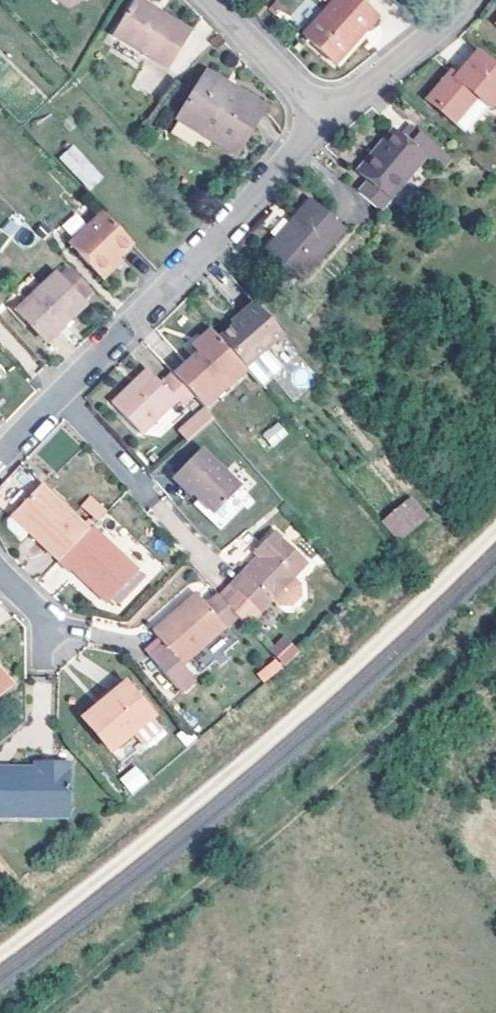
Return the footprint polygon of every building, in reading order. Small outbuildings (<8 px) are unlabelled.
[(76,12),(88,3),(90,0),(55,0),(76,12)] [(139,0),(134,0),(115,32),(170,66),(191,32),(139,0)] [(363,35),(378,17),(359,0),(340,0),(306,39),(336,65),(363,35)] [(363,35),(336,65),(340,68),(367,37),(363,35)] [(425,102),(461,133),(479,113),(472,106),(478,99),(490,111),(495,104),(495,73),(478,57),(458,80),(450,73),(425,102)] [(206,129),(240,150),(265,109),(206,74),(178,121),(202,136),(206,129)] [(236,156),(240,150),(206,129),(202,136),(236,156)] [(358,196),(378,213),(422,161),(436,173),(447,160),(411,129),(402,140),(392,132),(357,174),(368,184),(358,196)] [(59,156),(89,191),(104,178),(74,143),(59,156)] [(341,234),(308,205),(265,255),(298,283),(341,234)] [(95,277),(115,259),(129,246),(99,215),(67,247),(95,277)] [(115,259),(95,277),(101,283),(121,264),(115,259)] [(26,322),(34,331),(47,345),(84,309),(81,305),(94,293),(72,270),(59,283),(55,279),(18,314),(26,322)] [(255,303),(241,316),(244,319),(236,326),(220,342),(249,372),(264,389),(282,373),(264,354),(283,337),(255,303)] [(234,323),(236,326),(244,319),(241,316),(234,323)] [(28,337),(34,331),(26,322),(20,328),(28,337)] [(206,411),(249,372),(220,342),(212,334),(200,345),(205,351),(198,357),(174,377),(194,398),(206,411)] [(192,351),(198,357),(205,351),(200,345),(192,351)] [(194,398),(174,377),(162,388),(148,373),(114,406),(144,437),(177,403),(183,409),(194,398)] [(215,421),(206,411),(180,434),(189,445),(215,421)] [(272,446),(288,434),(278,421),(262,433),(272,446)] [(221,516),(244,491),(204,453),(181,478),(207,503),(221,516)] [(64,561),(96,526),(91,521),(86,526),(45,487),(8,526),(24,542),(33,532),(64,561)] [(221,516),(207,503),(201,509),(227,534),(256,503),(244,491),(221,516)] [(413,495),(381,518),(397,541),(429,518),(413,495)] [(101,521),(109,513),(94,496),(86,505),(101,521)] [(96,526),(64,561),(75,571),(78,568),(115,601),(118,598),(125,604),(150,578),(96,526)] [(265,557),(240,585),(231,595),(257,619),(278,596),(285,603),(297,602),(306,592),(306,581),(298,574),(312,559),(279,528),(258,551),(261,553),(265,557)] [(236,581),(240,585),(265,557),(261,553),(236,581)] [(229,625),(211,605),(200,593),(158,632),(168,643),(154,656),(186,691),(200,679),(186,665),(229,625)] [(211,605),(229,625),(240,616),(222,595),(211,605)] [(269,649),(284,665),(299,651),(284,635),(269,649)] [(256,672),(264,682),(282,667),(275,658),(256,672)] [(12,688),(0,674),(0,698),(12,688)] [(114,750),(150,719),(155,715),(127,683),(86,718),(114,750)] [(150,719),(114,750),(124,762),(160,731),(150,719)] [(192,727),(184,734),(191,742),(199,735),(192,727)] [(45,762),(38,763),(38,768),(0,768),(0,815),(72,816),(72,769),(45,769),(45,762)] [(118,778),(131,795),(149,782),(136,765),(118,778)]
